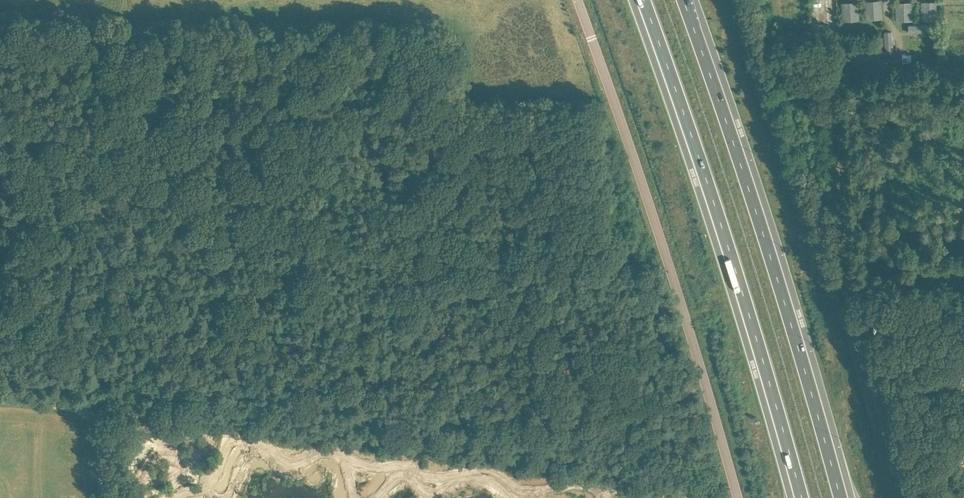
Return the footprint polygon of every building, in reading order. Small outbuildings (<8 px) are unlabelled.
[(866,19),(883,18),(882,0),(881,0),(865,1),(866,19)] [(858,1),(841,2),(843,21),(860,20),(858,1)] [(938,1),(921,1),(921,20),(938,20),(938,1)] [(895,3),(896,21),(913,20),(912,2),(895,3)] [(910,32),(932,32),(932,23),(909,24),(910,32)] [(895,53),(894,31),(884,31),(885,53),(895,53)] [(881,321),(876,323),(872,324),(873,330),(883,327),(881,321)]
